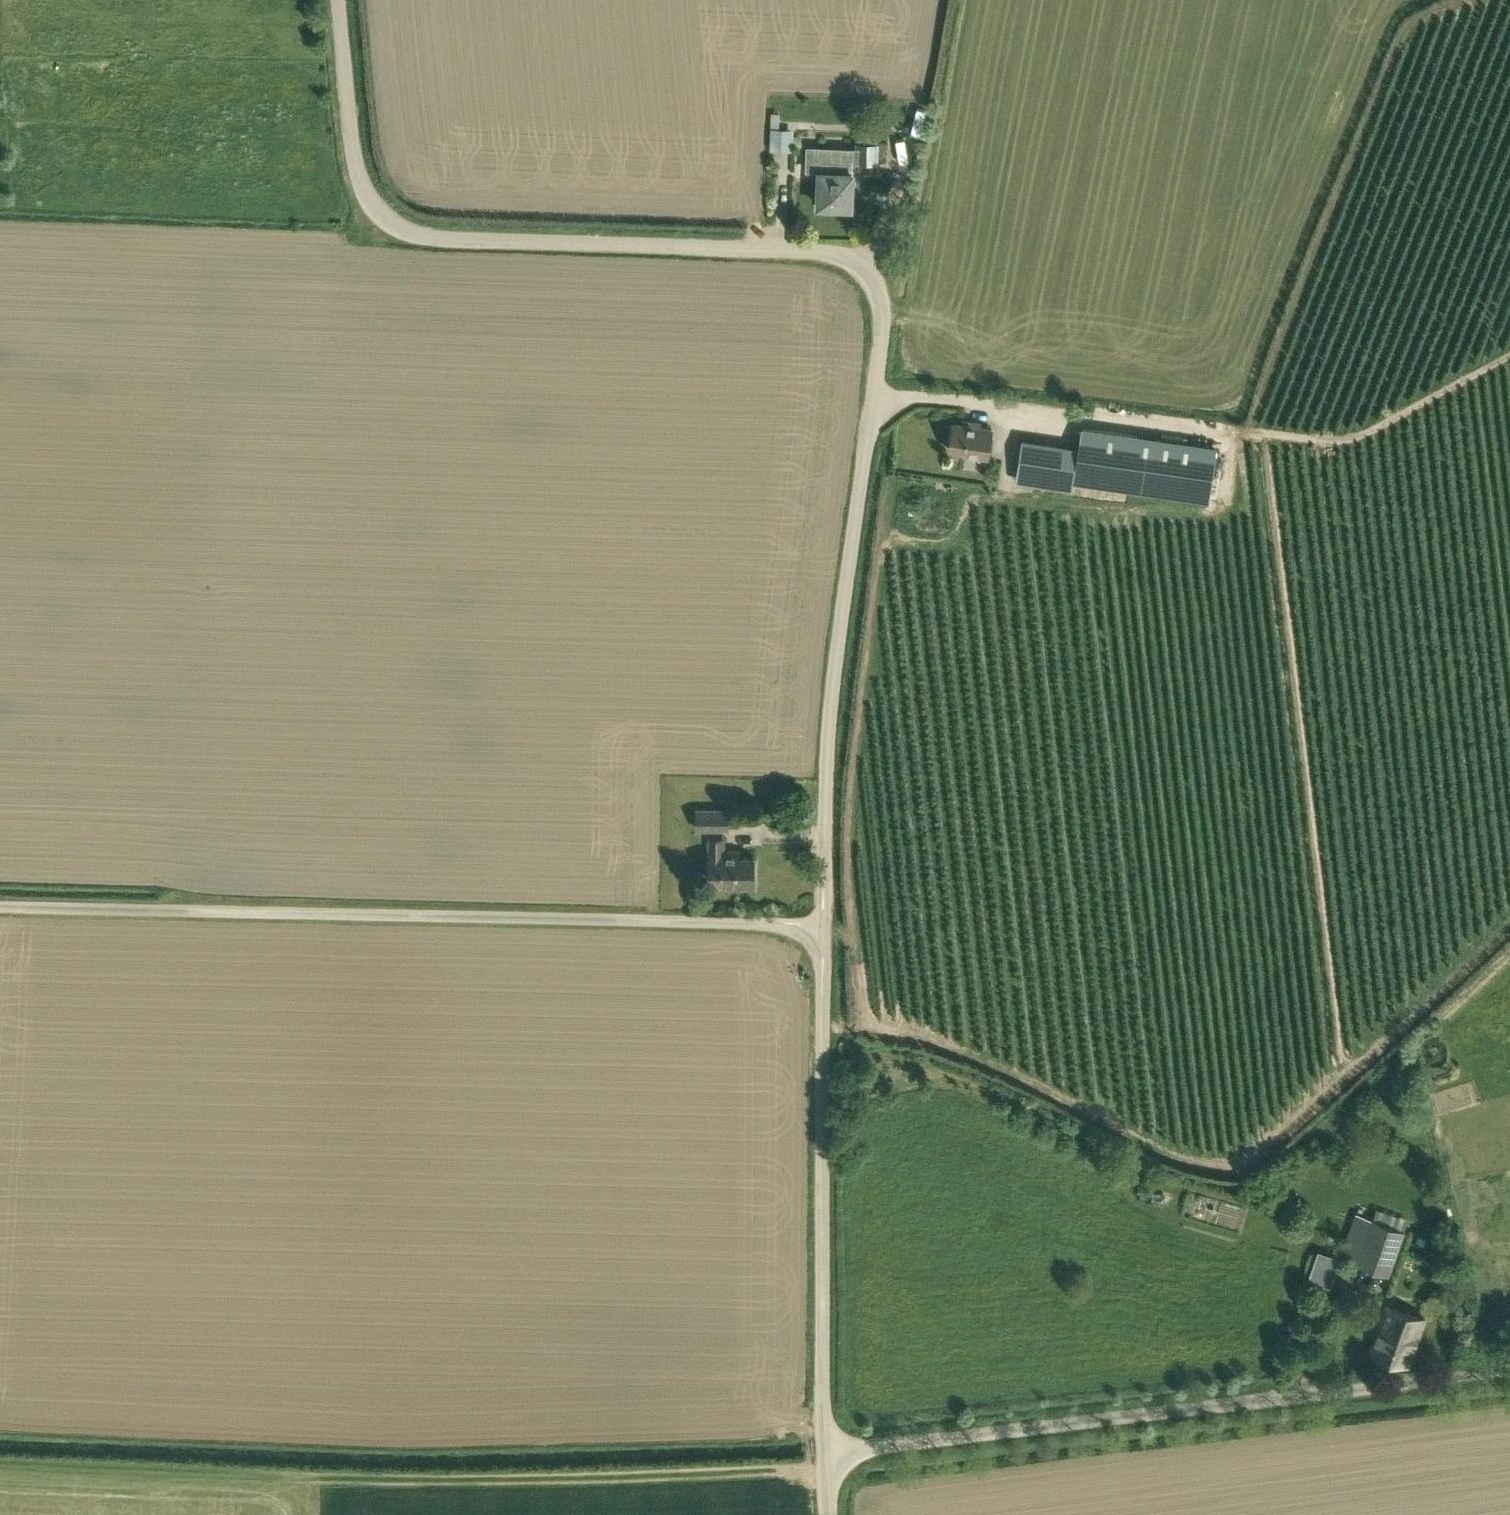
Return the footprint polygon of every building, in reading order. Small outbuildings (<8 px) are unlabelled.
[(772,128),(771,149),(783,150),(783,128),(772,128)] [(854,172),(853,172),(854,164),(879,164),(879,145),(856,145),(856,148),(807,146),(806,172),(820,172),(818,206),(821,206),(820,211),(850,212),(851,207),(853,207),(854,172)] [(989,459),(993,431),(981,429),(982,425),(965,423),(965,426),(954,425),(950,451),(966,453),(965,456),(989,459)] [(1218,449),(1083,429),(1080,452),(1023,443),(1016,487),(1073,495),(1075,481),(1210,501),(1218,449)] [(730,809),(696,809),(696,831),(729,831),(730,809)] [(708,882),(721,882),(721,887),(737,886),(736,889),(756,888),(756,855),(725,856),(725,837),(709,837),(708,882)] [(1406,1232),(1375,1220),(1359,1214),(1348,1244),(1364,1250),(1359,1263),(1390,1275),(1406,1232)] [(1426,1319),(1389,1305),(1371,1352),(1409,1366),(1426,1319)]
